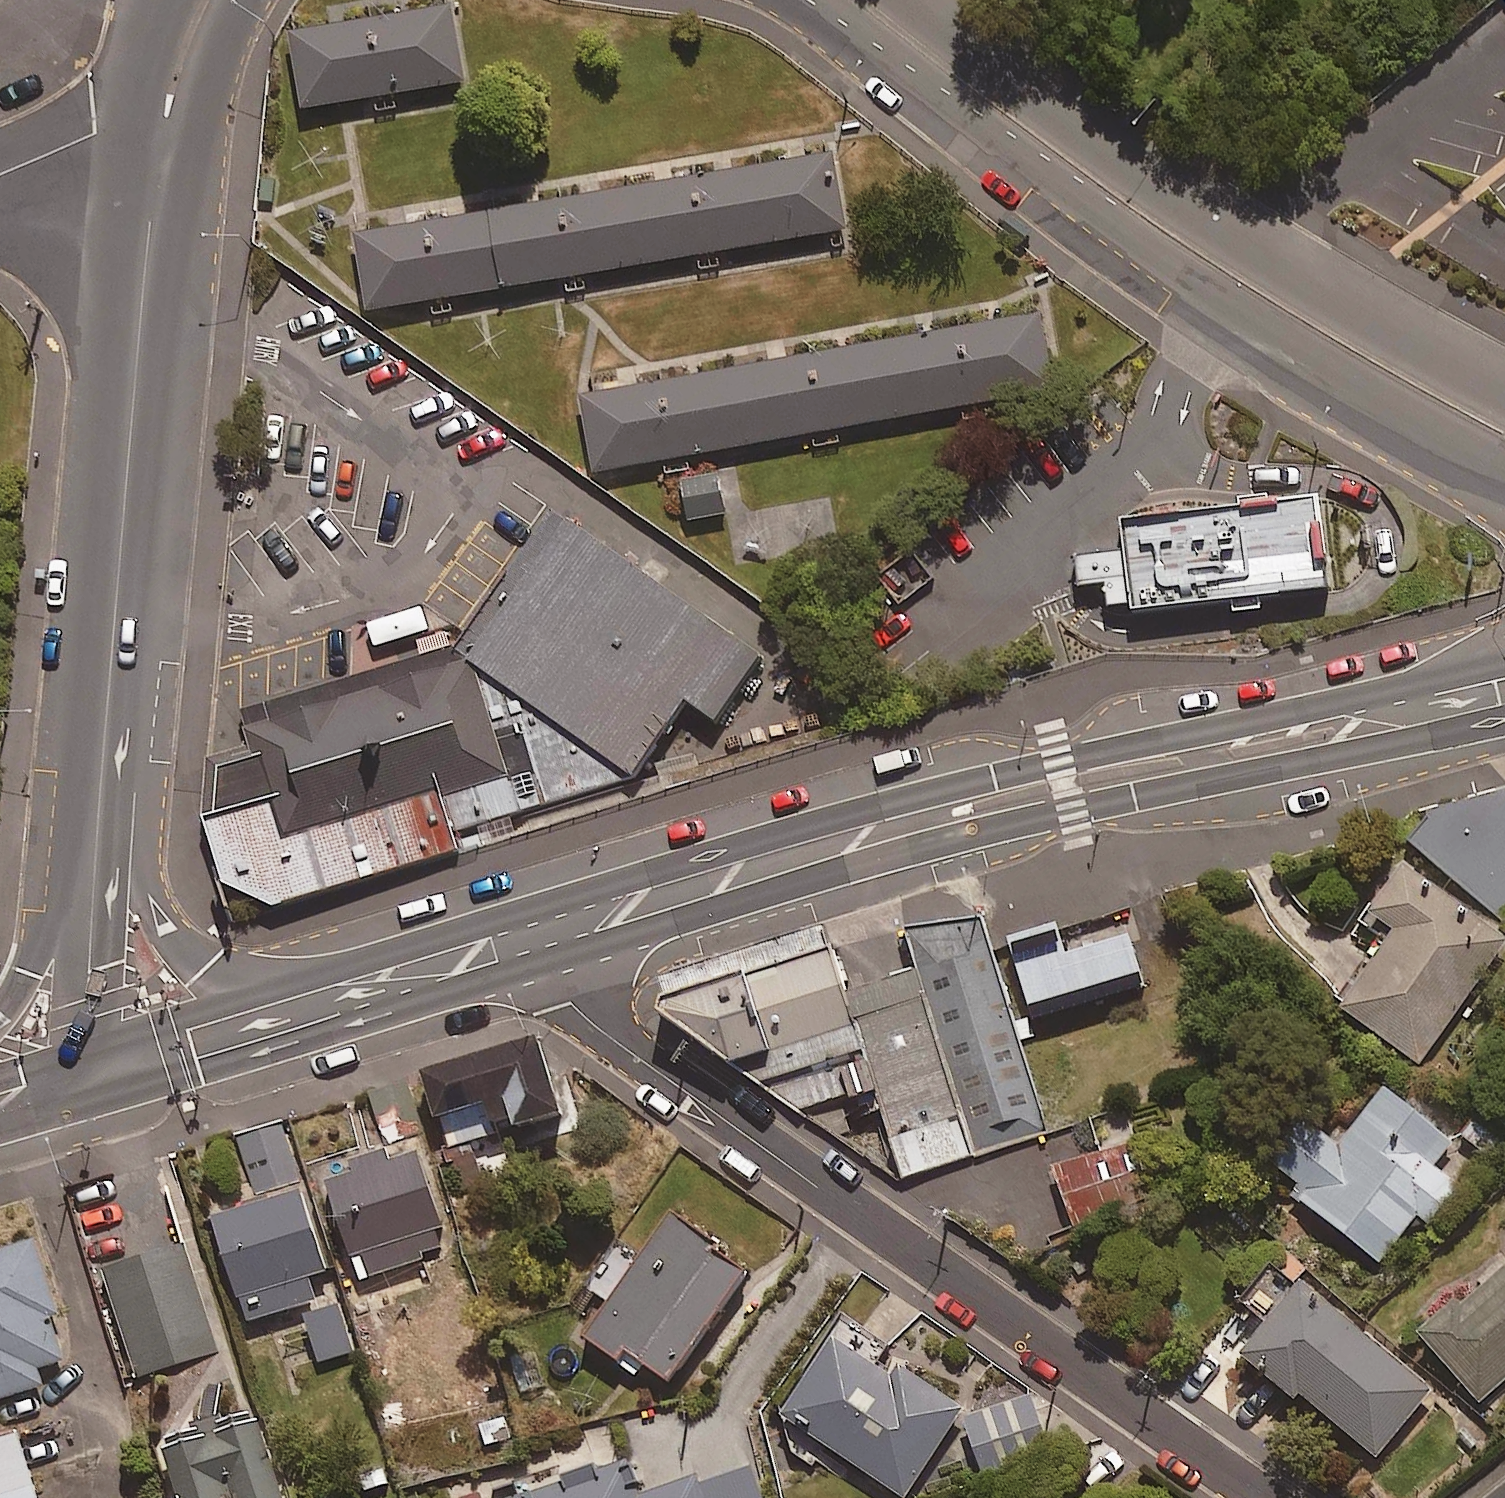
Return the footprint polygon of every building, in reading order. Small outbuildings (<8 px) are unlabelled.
[(285,112),(447,85),(433,0),(397,0),(270,21),(285,112)] [(348,236),(364,325),(826,244),(810,155),(348,236)] [(1010,312),(569,385),(582,465),(1023,392),(1010,312)] [(1130,606),(1327,583),(1317,494),(1261,500),(1120,517),(1128,588),(1130,606)] [(786,647),(575,505),(476,651),(236,702),(221,779),(233,865),(287,904),(670,779),(786,647)] [(426,610),(370,628),(377,651),(433,634),(426,610)] [(1427,811),(1407,839),(1504,927),(1504,786),(1427,811)] [(1410,871),(1368,928),(1392,946),(1346,1009),(1423,1065),(1504,953),(1504,941),(1410,871)] [(1044,1133),(978,916),(664,994),(658,1006),(898,1177),(1044,1133)] [(1056,921),(1006,936),(1032,1020),(1145,986),(1128,932),(1065,951),(1056,921)] [(566,1119),(543,1045),(430,1080),(452,1153),(566,1119)] [(1269,1160),(1308,1191),(1300,1200),(1381,1265),(1420,1216),(1430,1225),(1459,1190),(1433,1169),(1454,1143),(1388,1091),(1343,1147),(1305,1116),(1269,1160)] [(1158,1198),(1141,1144),(1061,1170),(1079,1224),(1158,1198)] [(451,1252),(424,1157),(393,1166),(391,1158),(331,1175),(361,1278),(451,1252)] [(329,1274),(304,1198),(219,1226),(251,1324),(316,1303),(309,1281),(329,1274)] [(754,1276),(682,1222),(591,1343),(637,1378),(645,1367),(672,1386),(754,1276)] [(41,1242),(0,1251),(0,1401),(46,1391),(42,1370),(67,1364),(41,1242)] [(214,1349),(181,1251),(107,1275),(140,1374),(214,1349)] [(1433,1393),(1278,1270),(1247,1309),(1276,1331),(1254,1359),(1380,1459),(1433,1393)] [(1430,1343),(1482,1404),(1504,1384),(1504,1279),(1430,1343)] [(839,1344),(787,1419),(901,1497),(909,1497),(968,1413),(899,1365),(890,1379),(839,1344)] [(726,1400),(622,1438),(631,1462),(531,1497),(762,1497),(726,1400)] [(1051,1464),(1034,1403),(969,1422),(987,1483),(1051,1464)] [(265,1429),(172,1458),(185,1497),(286,1497),(265,1429)] [(21,1439),(0,1445),(0,1497),(38,1497),(21,1439)]
